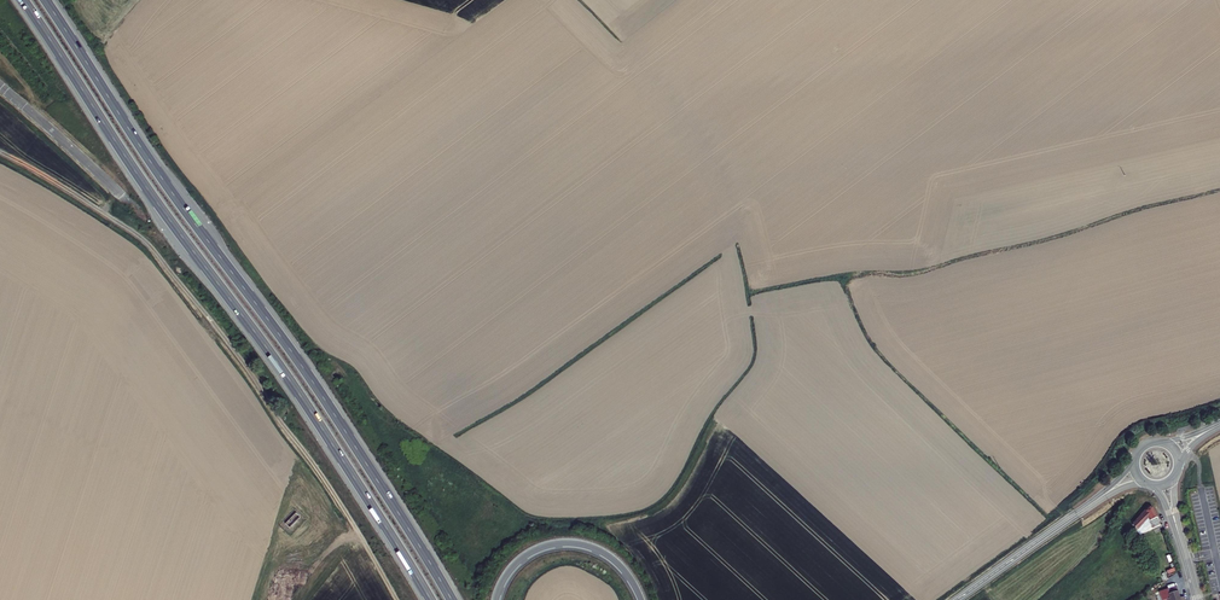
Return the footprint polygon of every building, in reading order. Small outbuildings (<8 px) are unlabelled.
[(1149,529),(1156,526),(1147,506),(1142,506),(1125,523),(1128,530),(1143,517),(1149,529)] [(1161,599),(1162,599),(1181,599),(1181,598),(1178,599),(1175,586),(1165,589),(1168,597),(1161,599)]
